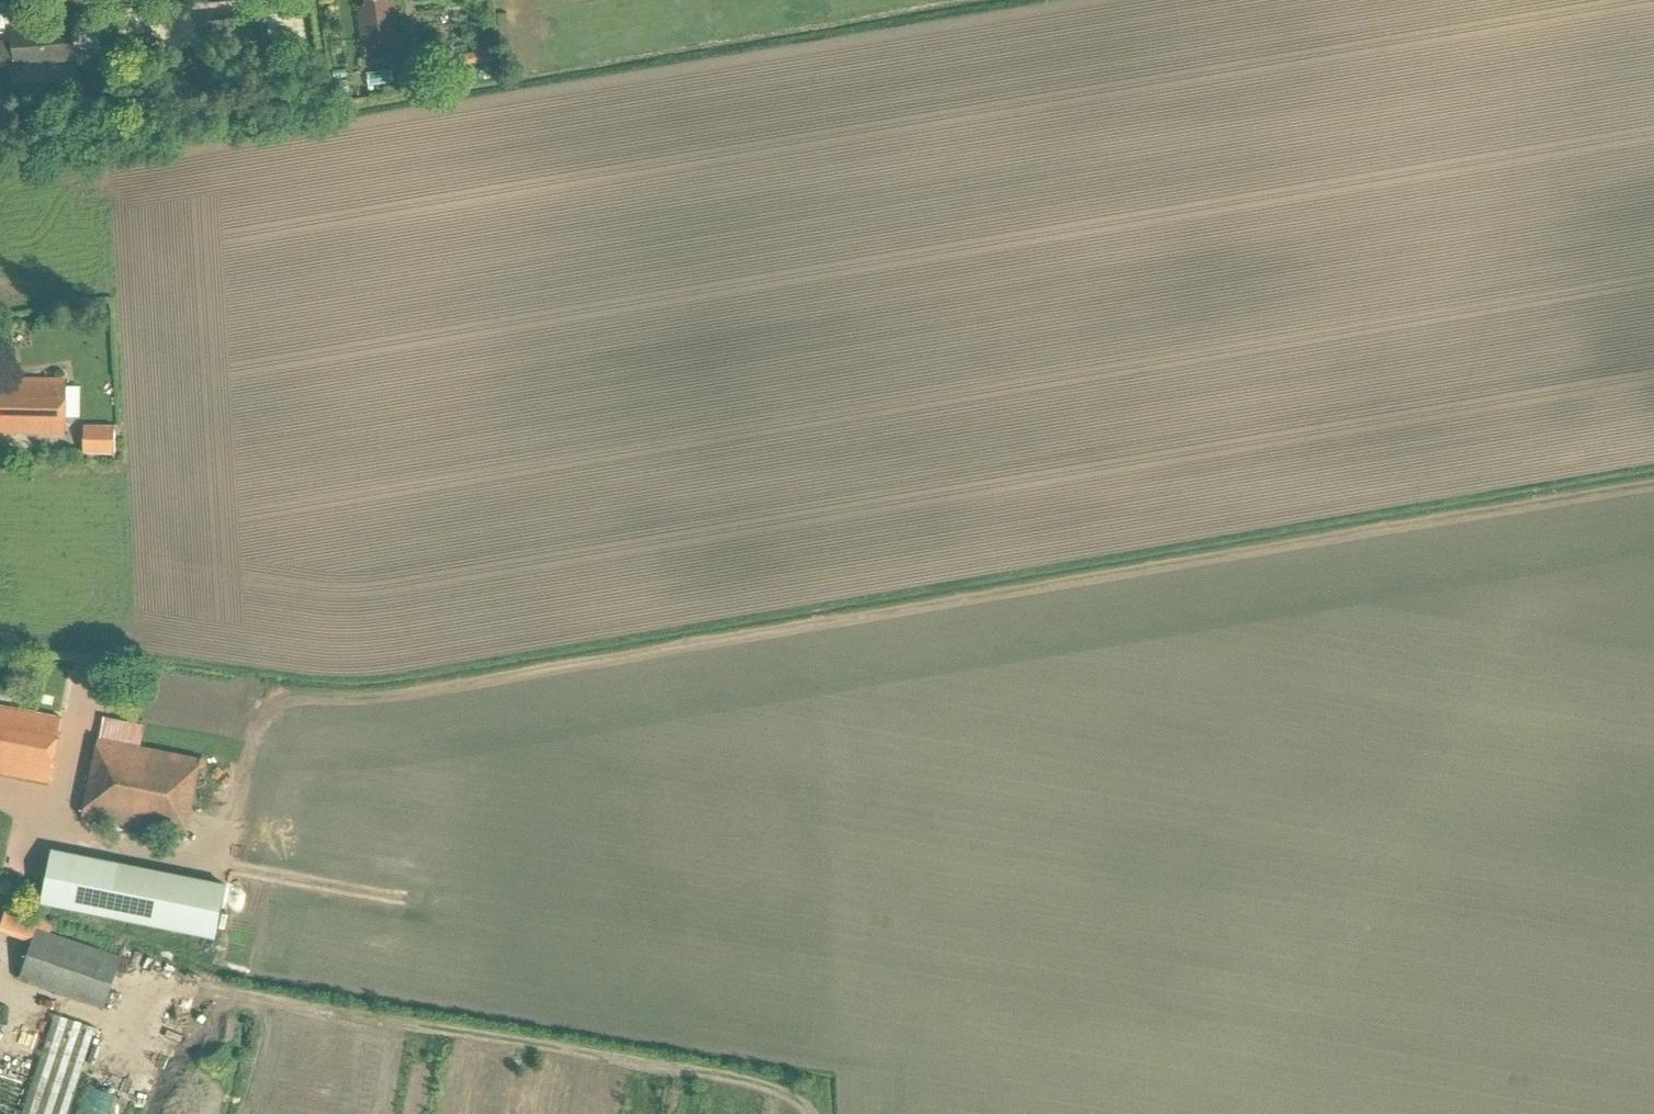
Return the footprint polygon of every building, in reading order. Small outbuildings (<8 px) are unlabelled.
[(355,6),(363,58),(398,53),(390,0),(388,0),(382,1),(382,0),(361,0),(362,5),(355,6)] [(73,60),(71,26),(9,31),(9,40),(0,40),(0,66),(73,60)] [(497,48),(435,58),(437,69),(498,59),(497,48)] [(426,59),(395,62),(398,86),(428,82),(426,59)] [(300,68),(284,70),(286,84),(302,82),(300,68)] [(65,434),(65,379),(12,379),(12,382),(0,382),(0,433),(65,434)] [(114,453),(114,426),(101,426),(101,435),(83,435),(83,452),(114,453)] [(0,707),(0,774),(48,783),(61,719),(0,707)] [(201,759),(98,738),(82,814),(186,835),(201,759)] [(226,884),(52,848),(40,903),(215,938),(226,884)] [(37,927),(19,979),(106,1008),(123,956),(37,927)] [(23,1113),(68,1113),(96,1027),(56,1014),(23,1113)] [(75,1113),(107,1113),(114,1092),(84,1084),(75,1113)]
